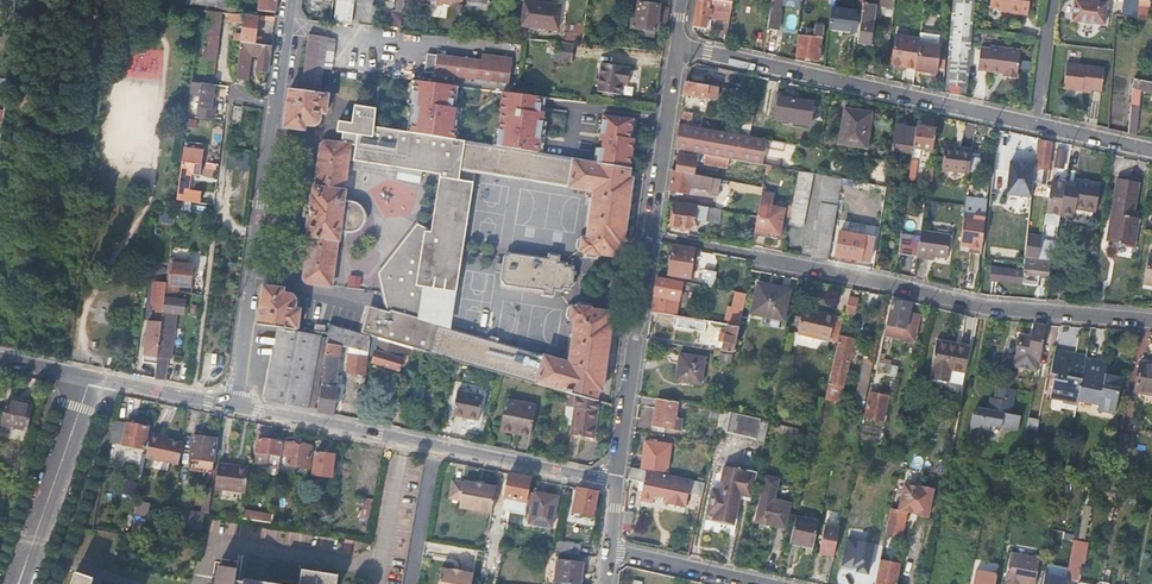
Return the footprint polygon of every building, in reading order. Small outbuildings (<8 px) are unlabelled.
[(187,3),(237,9),(237,6),(241,6),(242,1),(238,0),(187,0),(187,3)] [(258,10),(276,12),(278,0),(260,0),(258,10)] [(351,23),(354,0),(336,0),(334,21),(351,23)] [(521,25),(557,29),(560,4),(528,0),(525,0),(521,25)] [(717,0),(697,0),(693,27),(706,29),(708,17),(729,21),(732,2),(717,0)] [(768,27),(777,28),(781,11),(779,10),(781,0),(772,0),(768,27)] [(894,0),(864,0),(858,41),(870,42),(876,4),(893,6),(894,0)] [(946,92),(951,93),(953,84),(959,85),(958,95),(967,97),(974,0),(954,0),(946,92)] [(1030,0),(992,0),(991,6),(1010,9),(1009,12),(1028,15),(1030,0)] [(1107,4),(1082,0),(1075,0),(1071,21),(1103,26),(1107,4)] [(404,1),(403,13),(410,14),(412,2),(404,1)] [(666,29),(669,8),(659,6),(659,5),(639,3),(636,21),(633,21),(632,29),(656,32),(656,28),(666,29)] [(1139,4),(1139,3),(1129,3),(1128,15),(1138,17),(1139,4)] [(1139,4),(1138,17),(1146,18),(1147,5),(1139,4)] [(855,11),(831,8),(829,28),(856,30),(857,17),(855,17),(855,11)] [(221,13),(208,12),(200,71),(213,73),(221,13)] [(391,27),(401,28),(403,13),(393,12),(391,27)] [(244,15),(226,13),(225,21),(243,23),(244,15)] [(244,15),(243,23),(241,42),(255,43),(258,16),(244,15)] [(798,34),(795,56),(819,59),(822,38),(823,38),(824,25),(816,24),(815,30),(807,29),(806,35),(798,34)] [(940,34),(920,31),(919,39),(919,41),(939,43),(940,34)] [(301,90),(321,93),(324,71),(324,69),(327,51),(328,37),(329,36),(308,33),(301,90)] [(892,65),(915,68),(919,41),(919,39),(896,36),(892,65)] [(336,38),(328,37),(327,51),(334,52),(336,38)] [(938,67),(941,50),(941,44),(939,43),(919,41),(915,68),(915,70),(920,71),(937,74),(938,67)] [(257,70),(268,71),(272,46),(255,43),(241,42),(236,80),(247,82),(251,56),(259,57),(257,70)] [(574,61),(576,44),(556,42),(554,60),(574,61)] [(1006,76),(1019,78),(1023,50),(993,46),(993,48),(983,47),(980,69),(1006,72),(1006,76)] [(332,70),(334,52),(327,51),(324,69),(332,70)] [(429,54),(426,73),(511,84),(514,60),(484,56),(483,61),(429,54)] [(1077,85),(1083,86),(1102,89),(1105,66),(1066,61),(1065,68),(1063,86),(1077,89),(1077,85)] [(631,81),(633,66),(626,65),(626,63),(604,62),(601,90),(625,93),(626,81),(631,81)] [(1128,133),(1135,134),(1141,90),(1151,92),(1151,82),(1133,78),(1128,133)] [(686,82),(684,95),(724,102),(723,104),(727,105),(729,89),(718,87),(718,83),(710,81),(709,86),(686,82)] [(203,84),(192,82),(190,95),(198,96),(199,90),(202,91),(203,84)] [(215,85),(203,84),(202,91),(198,118),(210,120),(215,85)] [(301,90),(290,89),(285,128),(305,130),(305,126),(314,126),(318,126),(320,124),(321,120),(322,114),(327,114),(329,94),(321,93),(301,90)] [(496,145),(540,151),(546,110),(543,110),(545,95),(503,90),(496,145)] [(772,119),(808,125),(812,104),(776,97),(772,119)] [(377,110),(356,106),(353,124),(340,122),(338,132),(344,133),(342,144),(350,146),(356,147),(354,161),(389,167),(389,164),(433,171),(433,169),(442,170),(432,233),(419,226),(400,248),(402,251),(383,271),(384,275),(379,274),(384,295),(390,293),(389,311),(389,312),(438,326),(436,322),(421,318),(428,276),(437,277),(436,282),(452,285),(453,280),(469,181),(458,179),(460,169),(464,141),(375,127),(377,110)] [(755,110),(738,107),(736,121),(751,124),(752,124),(755,110)] [(838,142),(865,146),(870,112),(844,107),(838,142)] [(751,124),(736,121),(734,134),(749,137),(751,124)] [(916,121),(915,129),(912,147),(918,148),(932,150),(935,129),(921,127),(922,123),(920,121),(916,121)] [(680,124),(676,150),(705,155),(729,159),(762,165),(764,165),(768,140),(767,140),(749,137),(734,134),(680,124)] [(894,126),(891,150),(911,153),(912,147),(915,129),(894,126)] [(629,178),(631,167),(594,162),(464,141),(460,169),(476,172),(595,191),(588,239),(582,238),(578,241),(578,247),(580,250),(587,251),(586,253),(599,255),(599,254),(618,257),(619,245),(623,245),(632,179),(629,178)] [(1035,162),(1033,180),(1043,181),(1046,169),(1047,169),(1050,142),(1038,141),(1035,162)] [(344,191),(350,146),(342,144),(332,143),(328,142),(325,142),(323,144),(322,145),(321,147),(316,189),(315,188),(314,196),(312,196),(308,227),(310,228),(308,237),(310,237),(304,276),(304,278),(305,280),(306,282),(308,283),(331,287),(337,241),(339,241),(341,231),(346,232),(352,232),(356,232),(360,229),(364,225),(366,221),(366,217),(366,213),(364,208),(359,204),(355,201),(345,200),(346,192),(344,191)] [(967,174),(970,150),(942,147),(940,171),(967,174)] [(184,149),(182,163),(177,203),(199,204),(200,193),(189,191),(191,176),(193,174),(200,175),(201,165),(203,152),(184,149)] [(1065,151),(1056,149),(1053,167),(1062,169),(1065,151)] [(631,167),(632,158),(596,152),(594,162),(631,167)] [(679,154),(676,171),(694,175),(697,158),(679,154)] [(729,159),(705,155),(704,161),(728,165),(729,159)] [(646,170),(647,161),(632,158),(631,167),(646,170)] [(1031,196),(1033,180),(1035,162),(1012,159),(1007,194),(1031,196)] [(214,177),(216,165),(204,162),(201,174),(214,177)] [(797,171),(766,166),(765,173),(795,179),(797,171)] [(459,281),(476,172),(460,169),(458,179),(469,181),(453,280),(459,281)] [(676,171),(673,171),(670,191),(688,194),(690,188),(709,191),(709,194),(718,196),(721,180),(694,175),(676,171)] [(811,174),(797,171),(795,179),(787,226),(802,229),(811,174)] [(824,176),(811,257),(828,261),(840,186),(841,179),(824,176)] [(868,190),(869,184),(841,179),(840,186),(868,190)] [(1073,184),(1065,182),(1059,214),(1073,216),(1075,208),(1095,211),(1099,184),(1074,179),(1073,184)] [(1136,183),(1116,179),(1106,242),(1133,247),(1137,218),(1131,217),(1136,183)] [(1045,213),(1059,216),(1059,214),(1065,182),(1051,180),(1045,213)] [(773,194),(761,192),(760,197),(759,206),(757,216),(754,230),(779,235),(784,208),(771,206),(773,194)] [(984,221),(986,199),(965,197),(963,206),(963,213),(973,214),(972,219),(984,221)] [(720,209),(695,205),(695,207),(674,204),(670,225),(692,229),(694,218),(706,220),(706,222),(717,224),(720,209)] [(968,248),(981,249),(984,221),(972,219),(973,214),(963,213),(959,242),(969,243),(968,248)] [(400,248),(419,226),(416,225),(377,274),(389,311),(390,293),(384,295),(379,274),(384,275),(383,271),(402,251),(400,248)] [(873,237),(840,231),(838,241),(835,256),(839,257),(860,260),(869,262),(873,237)] [(917,258),(927,260),(928,255),(934,256),(947,258),(949,236),(920,232),(920,237),(917,258)] [(900,234),(897,255),(917,258),(920,237),(900,234)] [(1025,256),(1038,259),(1041,244),(1042,237),(1027,235),(1025,256)] [(695,266),(698,249),(682,246),(673,244),(668,274),(690,278),(692,265),(695,266)] [(1038,259),(1052,260),(1053,252),(1050,252),(1049,254),(1045,253),(1046,245),(1041,244),(1038,259)] [(547,258),(511,254),(505,257),(502,279),(507,285),(543,290),(546,288),(562,290),(563,288),(569,289),(570,286),(573,284),(575,273),(572,270),(573,267),(566,266),(566,264),(549,261),(547,258)] [(1143,284),(1151,285),(1151,256),(1148,255),(1143,284)] [(990,281),(1022,284),(1037,286),(1038,276),(1047,277),(1049,262),(1039,261),(1036,260),(1025,258),(1024,264),(1023,270),(991,267),(990,281)] [(186,260),(171,259),(168,283),(167,290),(178,291),(186,292),(187,286),(191,286),(193,266),(185,265),(186,260)] [(714,287),(716,273),(716,271),(708,269),(706,279),(705,285),(714,287)] [(348,286),(360,286),(360,275),(348,275),(348,286)] [(446,328),(452,285),(436,282),(437,277),(428,276),(421,318),(436,322),(438,326),(446,328)] [(682,281),(658,276),(655,295),(679,300),(682,281)] [(144,361),(158,363),(166,298),(167,290),(168,283),(155,281),(152,305),(156,310),(154,321),(149,321),(144,361)] [(790,289),(759,283),(752,313),(784,320),(790,289)] [(280,328),(297,330),(300,310),(295,309),(296,302),(296,299),(294,297),(291,296),(283,294),(284,290),(264,287),(259,325),(280,328)] [(166,298),(177,299),(178,291),(167,290),(166,298)] [(733,307),(744,309),(747,293),(737,291),(733,307)] [(679,300),(655,295),(653,311),(676,315),(679,300)] [(857,297),(850,295),(846,312),(853,313),(857,297)] [(910,312),(912,300),(893,295),(884,335),(915,342),(921,314),(910,312)] [(157,364),(156,378),(167,379),(170,357),(173,358),(179,313),(185,314),(187,300),(177,299),(166,298),(158,363),(157,364)] [(740,326),(744,309),(733,307),(726,305),(722,323),(728,324),(740,326)] [(577,395),(597,401),(598,390),(602,391),(612,323),(608,323),(609,312),(590,309),(591,308),(578,306),(578,308),(572,307),(568,309),(567,316),(570,319),(576,320),(570,364),(446,328),(438,326),(389,312),(370,307),(362,334),(371,337),(380,339),(411,348),(445,358),(448,359),(453,360),(500,373),(550,388),(567,393),(569,393),(576,395),(577,395)] [(799,331),(839,342),(845,317),(805,307),(799,331)] [(706,330),(707,321),(679,316),(678,325),(706,330)] [(734,352),(740,326),(728,324),(723,350),(734,352)] [(1038,372),(1047,326),(1035,324),(1032,337),(1020,334),(1014,368),(1038,372)] [(371,337),(362,334),(330,325),(328,333),(328,342),(341,346),(369,353),(371,337)] [(267,400),(308,407),(308,406),(320,336),(279,329),(267,400)] [(858,339),(841,335),(830,381),(829,381),(825,398),(839,401),(852,350),(855,350),(858,339)] [(411,348),(380,339),(373,363),(400,371),(403,358),(398,356),(399,350),(401,351),(401,352),(409,354),(411,348)] [(931,377),(963,383),(970,345),(937,339),(932,362),(934,363),(931,377)] [(318,412),(334,415),(338,388),(336,388),(341,346),(328,342),(318,410),(318,412)] [(1061,400),(1076,402),(1077,400),(1084,362),(1085,356),(1074,354),(1075,352),(1055,348),(1050,372),(1056,373),(1056,377),(1053,377),(1050,394),(1062,396),(1061,400)] [(721,360),(732,361),(732,353),(721,352),(721,360)] [(879,361),(899,365),(901,356),(881,352),(879,361)] [(706,357),(681,353),(677,379),(701,383),(706,357)] [(348,373),(366,376),(367,365),(369,358),(350,355),(348,373)] [(855,399),(865,402),(874,360),(864,358),(855,399)] [(1084,362),(1077,400),(1097,404),(1097,410),(1113,413),(1121,376),(1105,373),(1106,366),(1084,362)] [(1151,393),(1151,364),(1140,362),(1135,390),(1151,393)] [(1015,390),(996,386),(995,395),(992,410),(988,409),(976,407),(974,413),(972,413),(968,432),(995,437),(998,426),(1005,428),(1019,431),(1022,417),(1011,415),(1015,390)] [(483,395),(458,391),(453,414),(479,419),(483,395)] [(865,407),(864,416),(882,420),(887,395),(869,391),(865,407)] [(567,393),(566,405),(574,406),(576,395),(569,393),(567,393)] [(577,395),(576,395),(574,406),(571,435),(595,438),(599,402),(597,401),(577,395)] [(674,430),(678,401),(658,398),(654,426),(674,430)] [(520,429),(519,433),(531,436),(537,406),(508,399),(503,425),(520,429)] [(32,406),(7,401),(1,425),(27,430),(32,406)] [(722,409),(711,406),(709,418),(719,420),(721,409),(722,409)] [(765,440),(769,420),(721,409),(719,420),(717,430),(765,440)] [(1029,417),(1024,440),(1036,441),(1040,419),(1029,417)] [(148,427),(114,420),(112,431),(110,441),(144,448),(148,427)] [(502,430),(519,433),(520,429),(503,425),(502,430)] [(1003,439),(1005,428),(998,426),(995,437),(1003,439)] [(161,434),(151,432),(145,458),(176,464),(180,442),(160,438),(161,434)] [(217,439),(194,435),(190,457),(213,460),(217,439)] [(280,467),(284,441),(258,437),(256,462),(280,467)] [(645,469),(649,469),(667,472),(671,444),(646,440),(642,468),(645,469)] [(312,445),(288,441),(286,454),(288,455),(287,463),(308,467),(312,445)] [(335,454),(316,451),(313,472),(332,475),(335,454)] [(248,466),(217,461),(213,486),(245,491),(248,466)] [(739,491),(752,494),(757,472),(725,464),(720,489),(713,488),(707,517),(704,528),(728,534),(730,522),(733,521),(739,491)] [(690,491),(703,493),(705,482),(658,471),(649,469),(645,469),(642,468),(632,466),(631,465),(629,466),(627,478),(643,481),(640,497),(654,500),(656,489),(668,491),(665,502),(687,507),(690,491)] [(531,477),(510,472),(505,497),(509,498),(507,509),(510,511),(525,513),(531,477)] [(779,478),(767,476),(756,521),(786,528),(792,503),(774,499),(779,478)] [(460,507),(493,512),(497,486),(485,484),(477,483),(465,481),(464,482),(453,480),(449,503),(461,505),(460,507)] [(126,481),(124,491),(136,494),(138,483),(126,481)] [(891,506),(885,533),(902,536),(907,511),(917,513),(917,515),(928,517),(935,490),(923,488),(922,489),(904,485),(899,509),(891,506)] [(598,491),(577,487),(573,510),(593,514),(598,491)] [(376,493),(368,491),(366,503),(374,504),(376,493)] [(559,496),(537,492),(531,522),(553,527),(559,496)] [(135,501),(134,520),(148,521),(149,502),(135,501)] [(1086,537),(1091,506),(1084,505),(1080,536),(1086,537)] [(242,517),(271,523),(273,514),(244,508),(242,517)] [(176,509),(172,526),(197,530),(201,513),(176,509)] [(624,510),(623,523),(631,524),(632,511),(624,510)] [(827,511),(826,524),(838,525),(839,512),(827,511)] [(819,521),(796,516),(790,541),(813,546),(819,521)] [(819,553),(833,556),(840,527),(825,524),(819,553)] [(878,572),(880,559),(881,556),(872,554),(874,541),(852,537),(844,571),(868,576),(868,570),(878,572)] [(1085,562),(1089,542),(1075,539),(1071,559),(1082,561),(1085,562)] [(557,541),(555,551),(581,554),(582,544),(557,541)] [(1005,583),(1017,583),(1018,582),(1028,583),(1035,583),(1039,557),(1010,552),(1005,579),(1006,580),(1005,583)] [(559,559),(557,582),(575,583),(581,583),(583,562),(559,559)] [(875,583),(881,583),(896,583),(900,563),(880,559),(878,572),(875,583)] [(1068,576),(1067,578),(1078,580),(1082,561),(1071,559),(1068,576)] [(475,573),(463,570),(463,569),(455,567),(455,568),(443,566),(439,583),(472,583),(475,573)] [(218,567),(215,583),(275,583),(237,579),(238,570),(218,567)] [(339,573),(302,568),(300,583),(337,583),(339,573)] [(73,569),(68,583),(92,583),(90,583),(92,575),(73,569)] [(998,574),(977,570),(974,583),(996,583),(998,574)] [(1067,578),(1068,576),(1045,573),(1043,583),(1066,583),(1067,578)]
